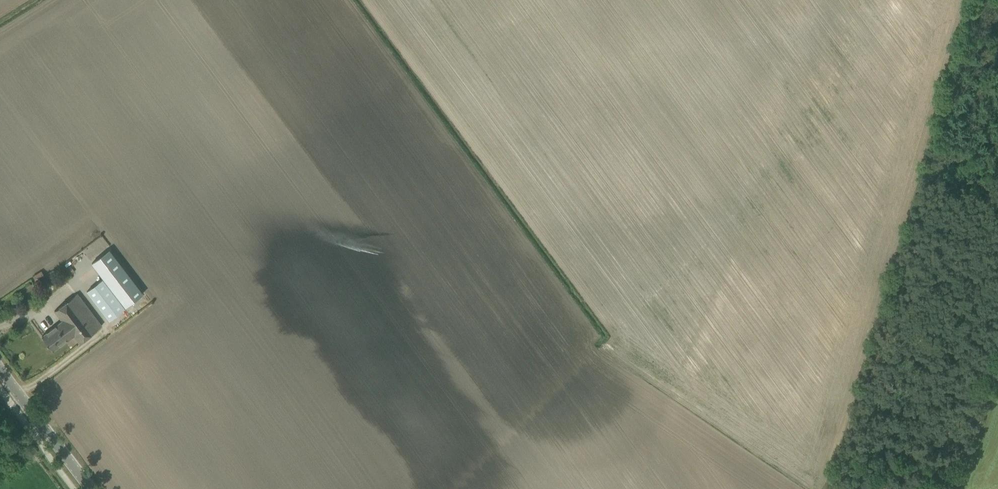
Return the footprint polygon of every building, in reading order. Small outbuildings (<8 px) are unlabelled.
[(103,279),(87,291),(106,317),(108,320),(143,293),(141,290),(110,249),(92,263),(104,279),(103,279)] [(33,276),(35,280),(44,275),(41,271),(33,276)] [(54,311),(62,320),(42,336),(53,350),(66,340),(67,341),(74,336),(79,343),(102,326),(77,294),(54,311)]
